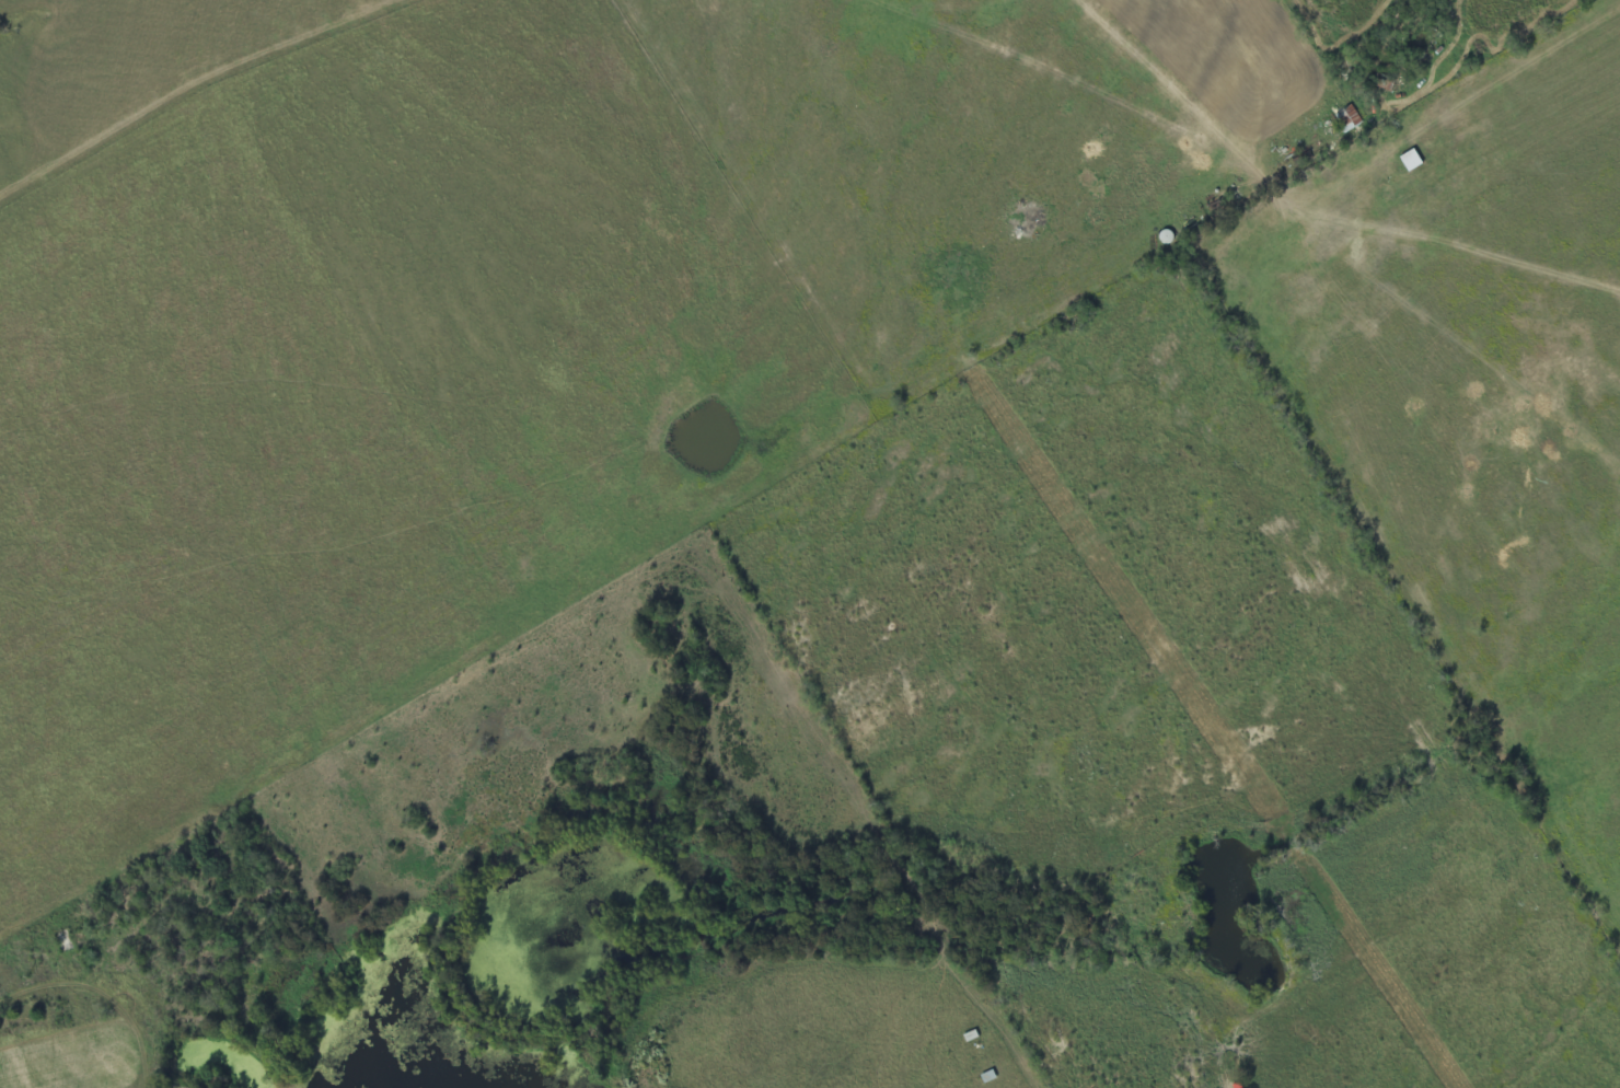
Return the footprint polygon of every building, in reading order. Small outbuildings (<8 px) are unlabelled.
[(1374,86),(1391,93),(1396,80),(1378,74),(1374,86)] [(1358,127),(1351,107),(1334,113),(1341,133),(1358,127)] [(1408,173),(1423,165),(1415,149),(1400,157),(1408,173)]
